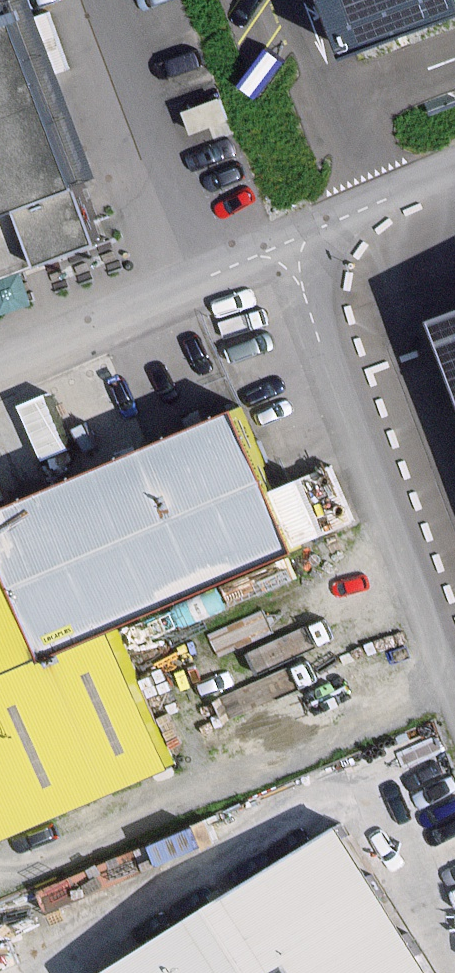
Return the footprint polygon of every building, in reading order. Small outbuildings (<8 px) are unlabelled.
[(9,0),(0,0),(0,195),(71,169),(9,0)] [(341,40),(447,0),(325,0),(341,40)] [(435,327),(454,379),(454,319),(435,327)] [(0,516),(0,529),(50,644),(295,540),(241,413),(0,516)] [(300,527),(350,514),(337,462),(287,475),(300,527)] [(45,653),(0,551),(0,672),(45,653)] [(116,634),(0,686),(0,841),(1,842),(174,765),(116,634)] [(332,840),(114,972),(413,972),(332,840)]
